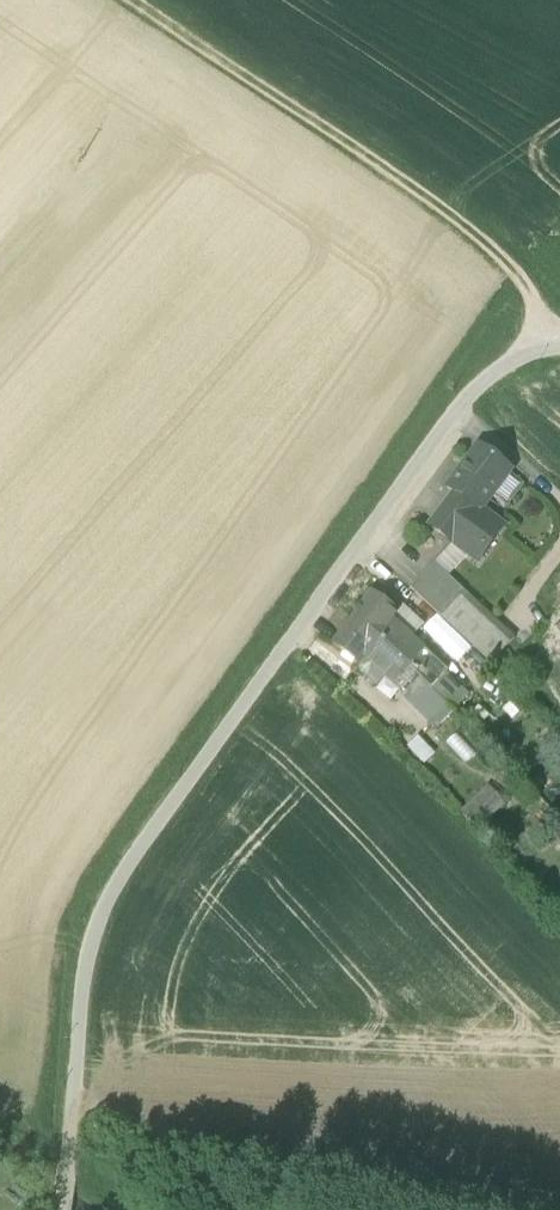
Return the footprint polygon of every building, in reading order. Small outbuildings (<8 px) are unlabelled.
[(479,512),(484,511),(494,497),(510,475),(513,472),(480,446),(448,489),(455,494),(431,528),(453,544),(454,545),(479,512)] [(526,486),(510,475),(494,497),(510,508),(526,486)] [(505,528),(484,511),(479,512),(454,545),(468,555),(479,564),(505,528)] [(453,544),(435,564),(448,576),(468,555),(454,545),(453,544)] [(448,576),(435,564),(411,590),(492,665),(516,639),(448,576)] [(400,612),(373,592),(353,619),(383,641),(411,668),(427,649),(414,637),(399,622),(393,621),(400,612)] [(403,608),(400,612),(393,621),(399,622),(414,637),(424,626),(403,608)] [(383,641),(353,619),(333,645),(360,664),(366,658),(404,694),(419,678),(411,668),(383,641)] [(462,684),(427,649),(411,668),(419,678),(434,691),(445,701),(462,684)] [(455,711),(445,701),(434,691),(419,678),(404,694),(439,727),(455,711)] [(481,799),(465,815),(477,827),(493,811),(481,799)]
